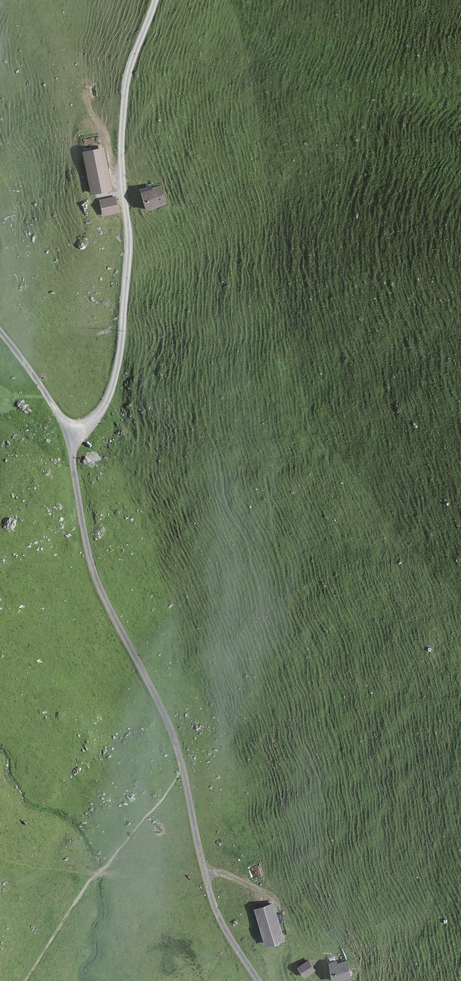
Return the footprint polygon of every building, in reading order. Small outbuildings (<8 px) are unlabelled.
[(104,147),(82,152),(91,195),(112,191),(104,147)] [(160,185),(141,191),(147,209),(166,203),(160,185)] [(116,197),(100,201),(103,215),(119,211),(116,197)] [(275,901),(255,907),(266,944),(286,938),(275,901)] [(309,960),(300,966),(307,976),(315,970),(309,960)] [(349,961),(334,963),(337,980),(351,978),(349,961)]
